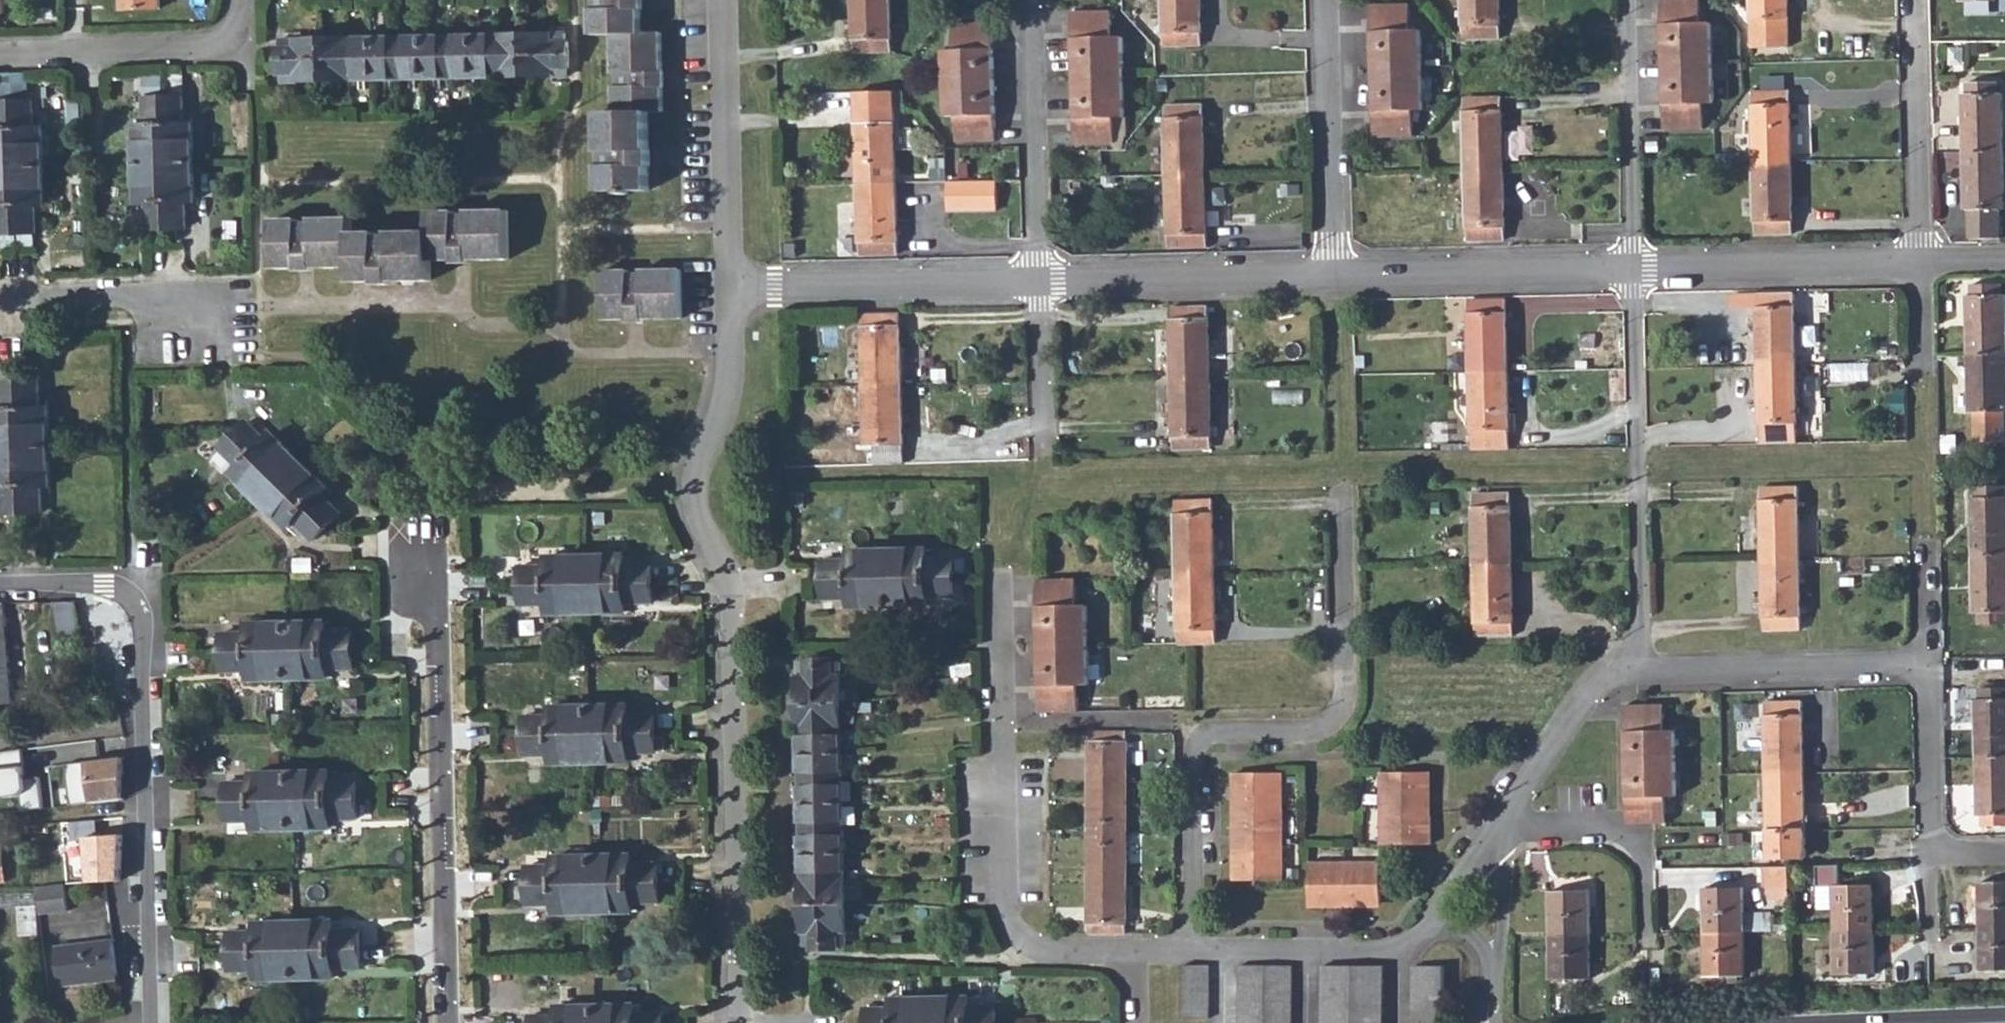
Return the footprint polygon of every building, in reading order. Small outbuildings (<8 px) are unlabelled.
[(123,9),(161,9),(161,0),(123,0),(123,9)] [(591,1),(596,2),(596,15),(592,15),(592,38),(611,39),(612,76),(616,77),(616,89),(612,89),(612,115),(598,116),(598,154),(601,154),(602,167),(599,168),(599,191),(646,190),(645,114),(658,114),(657,37),(638,37),(638,0),(591,0),(591,1)] [(855,54),(893,54),(891,0),(853,0),(855,54)] [(1164,45),(1202,45),(1201,0),(1163,0),(1164,45)] [(1463,40),(1500,40),(1499,0),(1462,0),(1463,40)] [(1661,65),(1711,64),(1711,22),(1698,22),(1698,0),(1660,0),(1661,65)] [(1752,34),(1790,33),(1789,0),(1751,0),(1752,34)] [(1407,5),(1369,5),(1371,72),(1420,70),(1419,31),(1408,31),(1407,5)] [(1108,14),(1070,15),(1072,78),(1121,77),(1120,40),(1108,39),(1108,14)] [(944,51),(944,82),(994,81),(992,24),(953,25),(954,50),(944,51)] [(550,37),(281,40),(282,47),(280,48),(279,51),(280,75),(282,76),(282,83),(384,80),(517,78),(567,78),(567,70),(570,69),(568,43),(566,43),(566,35),(550,35),(550,37)] [(1711,64),(1661,65),(1662,130),(1700,129),(1700,102),(1712,101),(1711,64)] [(1420,70),(1371,72),(1373,135),(1410,135),(1410,111),(1421,111),(1420,70)] [(28,73),(14,74),(15,166),(42,165),(42,128),(34,128),(34,101),(29,100),(28,73)] [(15,166),(14,74),(0,75),(0,166),(15,166)] [(1121,77),(1072,78),(1073,143),(1112,142),(1112,119),(1122,118),(1121,77)] [(994,81),(944,82),(944,90),(944,117),(955,117),(956,143),(995,143),(994,81)] [(1962,95),(1963,154),(2004,153),(2003,95),(1997,94),(1997,84),(1968,84),(1968,95),(1962,95)] [(1790,91),(1753,93),(1755,163),(1792,163),(1790,91)] [(1501,98),(1464,98),(1466,169),(1502,168),(1501,98)] [(183,99),(165,100),(166,162),(196,161),(195,125),(184,124),(183,99)] [(138,126),(138,163),(166,162),(165,100),(146,100),(146,125),(138,126)] [(1203,104),(1165,104),(1167,176),(1205,175),(1203,104)] [(894,113),(857,113),(858,184),(896,184),(894,113)] [(2004,153),(1963,154),(1965,212),(1970,212),(1970,229),(1970,241),(2000,240),(2000,229),(2000,211),(2004,211),(2004,153)] [(196,161),(166,162),(168,228),(187,228),(187,200),(196,200),(196,161)] [(166,162),(138,163),(139,201),(147,201),(148,228),(168,228),(166,162)] [(1792,163),(1755,163),(1756,234),(1794,233),(1792,163)] [(42,165),(15,166),(16,231),(36,231),(36,204),(43,204),(42,165)] [(0,166),(0,232),(16,231),(15,166),(0,166)] [(1502,168),(1466,169),(1467,240),(1504,240),(1502,168)] [(1205,175),(1167,176),(1169,247),(1207,247),(1205,175)] [(997,181),(948,182),(948,212),(997,211),(997,181)] [(896,184),(858,184),(861,255),(898,254),(896,184)] [(299,218),(275,219),(275,266),(352,265),(352,281),(427,279),(427,259),(505,257),(505,210),(466,211),(466,214),(452,214),(451,211),(426,212),(426,231),(389,232),(388,236),(376,236),(376,232),(351,232),(351,217),(315,218),(314,221),(300,221),(299,218)] [(626,270),(599,270),(599,317),(678,316),(678,268),(640,269),(640,272),(626,272),(626,270)] [(1967,355),(2004,354),(2004,295),(2001,296),(2001,284),(1972,285),(1972,296),(1966,296),(1967,355)] [(1758,295),(1760,367),(1797,366),(1795,295),(1758,295)] [(1469,302),(1470,374),(1507,373),(1505,302),(1469,302)] [(1170,309),(1172,381),(1210,380),(1209,309),(1170,309)] [(862,315),(864,387),(902,386),(900,314),(862,315)] [(1967,355),(1968,413),(1975,413),(1975,442),(2004,442),(2004,412),(2004,354),(1967,355)] [(1797,366),(1760,367),(1761,437),(1798,437),(1797,366)] [(1507,373),(1470,374),(1472,452),(1509,451),(1507,373)] [(1210,380),(1172,381),(1173,452),(1212,451),(1210,380)] [(38,382),(19,383),(21,448),(48,447),(48,409),(39,409),(38,382)] [(21,448),(19,383),(0,383),(0,397),(0,410),(0,449),(21,448)] [(902,386),(864,387),(866,458),(903,457),(902,386)] [(248,423),(234,436),(280,482),(301,461),(273,434),(267,441),(248,423)] [(280,482),(234,436),(220,450),(239,469),(233,476),(259,502),(280,482)] [(48,447),(21,448),(22,513),(41,513),(41,486),(50,485),(48,447)] [(0,449),(0,487),(2,487),(2,514),(22,513),(21,448),(0,449)] [(301,461),(280,482),(328,528),(339,516),(341,515),(321,495),(328,488),(301,461)] [(280,482),(259,502),(287,528),(292,523),(313,542),(328,528),(280,482)] [(1972,557),(2004,557),(2004,499),(2004,487),(1976,487),(1976,499),(1970,499),(1972,557)] [(1799,489),(1762,490),(1763,561),(1800,561),(1799,489)] [(1510,495),(1472,495),(1474,567),(1511,566),(1510,495)] [(1214,502),(1175,503),(1177,573),(1215,572),(1214,502)] [(926,549),(887,550),(888,578),(953,576),(953,557),(926,558),(926,549)] [(824,560),(824,579),(888,578),(887,550),(851,551),(850,559),(824,560)] [(521,568),(521,586),(586,585),(586,556),(549,557),(548,567),(521,568)] [(625,556),(586,556),(586,585),(651,584),(651,565),(625,565),(625,556)] [(1972,557),(1973,614),(1979,615),(1979,626),(2004,626),(2004,557),(1972,557)] [(1800,561),(1763,561),(1765,632),(1802,631),(1800,561)] [(1511,566),(1474,567),(1475,637),(1512,637),(1511,566)] [(1215,572),(1177,573),(1179,644),(1217,643),(1215,572)] [(953,576),(888,578),(889,608),(927,607),(928,598),(954,597),(953,576)] [(888,578),(824,579),(824,599),(851,599),(851,609),(889,608),(888,578)] [(1075,581),(1036,581),(1038,646),(1087,645),(1087,605),(1076,604),(1075,581)] [(651,584),(586,585),(587,614),(626,614),(626,605),(652,605),(651,584)] [(586,585),(521,586),(522,607),(549,607),(549,615),(587,614),(586,585)] [(324,623),(286,624),(287,652),(351,651),(351,631),(325,631),(324,623)] [(222,634),(222,654),(287,652),(286,624),(248,624),(248,633),(222,634)] [(1087,645),(1038,646),(1039,715),(1076,714),(1077,684),(1088,684),(1087,645)] [(351,651),(287,652),(288,679),(326,678),(326,670),(351,669),(351,651)] [(287,652),(222,654),(222,673),(249,672),(249,680),(288,679),(287,652)] [(832,659),(819,660),(820,702),(840,701),(841,661),(832,661),(832,659)] [(819,660),(795,661),(795,677),(797,677),(798,702),(820,702),(819,660)] [(1977,759),(2004,759),(2004,690),(1981,690),(1981,701),(1975,701),(1977,759)] [(820,702),(798,702),(798,731),(841,731),(840,701),(820,702)] [(1767,704),(1768,774),(1805,773),(1803,703),(1767,704)] [(1652,705),(1628,706),(1629,763),(1675,762),(1676,733),(1674,732),(1665,732),(1664,706),(1652,705)] [(628,706),(589,707),(590,736),(654,735),(654,715),(629,715),(628,706)] [(524,717),(524,737),(590,736),(589,707),(552,707),(552,717),(524,717)] [(841,731),(798,731),(799,755),(841,755),(841,731)] [(1127,733),(1089,733),(1089,782),(1126,782),(1127,733)] [(654,735),(590,736),(591,764),(629,763),(629,754),(654,753),(654,735)] [(590,736),(524,737),(525,756),(553,756),(553,764),(591,764),(590,736)] [(0,753),(0,796),(21,793),(23,809),(43,806),(39,775),(25,777),(22,750),(0,753)] [(841,755),(799,755),(799,780),(841,780),(841,755)] [(126,757),(67,764),(72,804),(125,798),(125,779),(126,757)] [(1977,759),(1977,817),(1983,817),(1983,828),(2004,827),(2004,759),(1977,759)] [(1675,762),(1629,763),(1630,811),(1630,824),(1666,823),(1666,797),(1676,796),(1675,762)] [(328,771),(290,772),(290,802),(354,800),(354,779),(328,779),(328,771)] [(225,782),(225,803),(290,802),(290,772),(252,772),(252,781),(225,782)] [(1238,808),(1231,808),(1231,838),(1237,838),(1237,844),(1237,863),(1233,863),(1233,881),(1247,881),(1248,875),(1255,875),(1255,881),(1283,881),(1283,808),(1280,808),(1280,774),(1234,773),(1234,788),(1238,788),(1238,808)] [(1408,773),(1381,773),(1381,808),(1381,844),(1432,844),(1432,816),(1424,816),(1424,808),(1424,792),(1429,793),(1428,773),(1415,773),(1414,779),(1408,779),(1408,773)] [(1805,773),(1768,774),(1769,830),(1806,829),(1805,773)] [(841,780),(799,780),(800,804),(842,803),(841,780)] [(1126,782),(1089,782),(1088,833),(1126,833),(1126,782)] [(354,800),(290,802),(291,828),(329,827),(329,818),(355,818),(354,800)] [(290,802),(225,803),(225,821),(253,820),(253,829),(291,828),(290,802)] [(842,803),(800,804),(800,830),(842,829),(842,803)] [(842,829),(800,830),(801,854),(843,854),(842,829)] [(1806,829),(1769,830),(1769,857),(1807,856),(1806,829)] [(1126,833),(1088,833),(1089,884),(1126,884),(1126,833)] [(80,837),(82,884),(115,880),(113,836),(80,837)] [(843,854),(801,854),(801,880),(843,880),(843,854)] [(527,865),(528,884),(594,883),(593,855),(555,855),(555,865),(527,865)] [(631,855),(593,855),(594,883),(657,882),(657,863),(631,863),(631,855)] [(1308,906),(1323,906),(1323,900),(1342,900),(1342,905),(1357,906),(1357,900),(1381,899),(1380,863),(1342,862),(1308,863),(1308,906)] [(14,863),(7,865),(11,877),(17,876),(14,863)] [(1788,869),(1765,869),(1765,889),(1788,888),(1788,879),(1788,869)] [(1797,869),(1788,869),(1788,879),(1798,878),(1797,869)] [(843,880),(801,880),(803,909),(823,908),(845,908),(843,880)] [(657,882),(594,883),(594,912),(633,912),(633,903),(658,903),(657,882)] [(1981,927),(2004,926),(2004,882),(1980,882),(1981,927)] [(66,883),(38,884),(39,911),(67,910),(66,883)] [(594,883),(528,884),(528,905),(556,904),(556,913),(594,912),(594,883)] [(1089,884),(1088,932),(1125,933),(1126,884),(1089,884)] [(1874,885),(1833,885),(1817,886),(1818,909),(1833,909),(1834,929),(1875,929),(1874,885)] [(1703,888),(1703,932),(1745,931),(1744,887),(1703,888)] [(1550,891),(1551,935),(1591,934),(1590,891),(1550,891)] [(823,908),(803,909),(803,930),(801,932),(801,946),(811,946),(811,949),(824,949),(823,908)] [(845,908),(823,908),(824,949),(839,948),(838,945),(847,945),(847,930),(845,930),(845,908)] [(1748,911),(1748,928),(1765,928),(1765,911),(1748,911)] [(332,919),(293,920),(294,950),(358,949),(358,929),(332,928),(332,919)] [(229,931),(228,952),(294,950),(293,920),(256,922),(256,930),(229,931)] [(1981,927),(1982,971),(2004,970),(2004,926),(1981,927)] [(1875,929),(1834,929),(1835,974),(1876,973),(1875,929)] [(1745,931),(1703,932),(1705,977),(1746,976),(1745,931)] [(1591,934),(1551,935),(1551,980),(1592,979),(1591,934)] [(115,958),(113,942),(59,948),(63,981),(94,977),(94,981),(117,979),(115,958)] [(358,949),(294,950),(295,978),(333,977),(333,969),(358,968),(358,949)] [(294,950),(228,952),(229,970),(257,969),(257,978),(295,978),(294,950)] [(1214,999),(1225,999),(1226,963),(1214,963),(1214,999)] [(1208,966),(1183,966),(1183,1020),(1209,1019),(1208,966)] [(1238,966),(1239,1022),(1291,1022),(1291,967),(1238,966)] [(1323,966),(1322,1022),(1384,1022),(1384,966),(1323,966)] [(1414,966),(1414,1022),(1444,1022),(1444,966),(1414,966)] [(930,998),(930,1022),(995,1022),(995,1006),(969,1006),(968,997),(930,998)] [(864,1022),(930,1022),(930,998),(892,999),(891,1008),(864,1009),(864,1022)] [(531,1022),(597,1022),(596,1005),(559,1006),(559,1015),(531,1016),(531,1022)] [(596,1005),(597,1022),(660,1022),(660,1013),(634,1013),(635,1005),(596,1005)]
